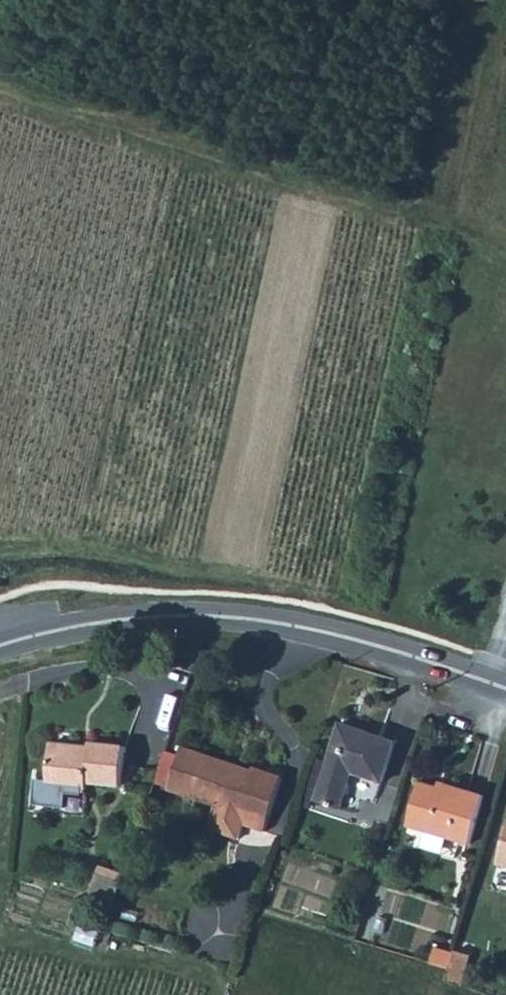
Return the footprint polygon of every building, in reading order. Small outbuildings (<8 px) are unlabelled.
[(384,784),(398,744),(344,724),(316,802),(342,809),(355,773),(384,784)] [(45,814),(65,817),(68,796),(87,799),(88,784),(121,787),(125,745),(91,741),(91,745),(51,742),(45,814)] [(219,806),(211,830),(241,840),(246,825),(267,832),(285,779),(257,770),(255,775),(229,767),(229,765),(185,750),(171,790),(219,806)] [(450,783),(449,788),(422,780),(410,823),(473,842),(488,794),(450,783)] [(454,967),(458,953),(440,948),(435,962),(454,967)] [(458,953),(454,967),(450,979),(465,985),(474,954),(459,949),(458,953)]
